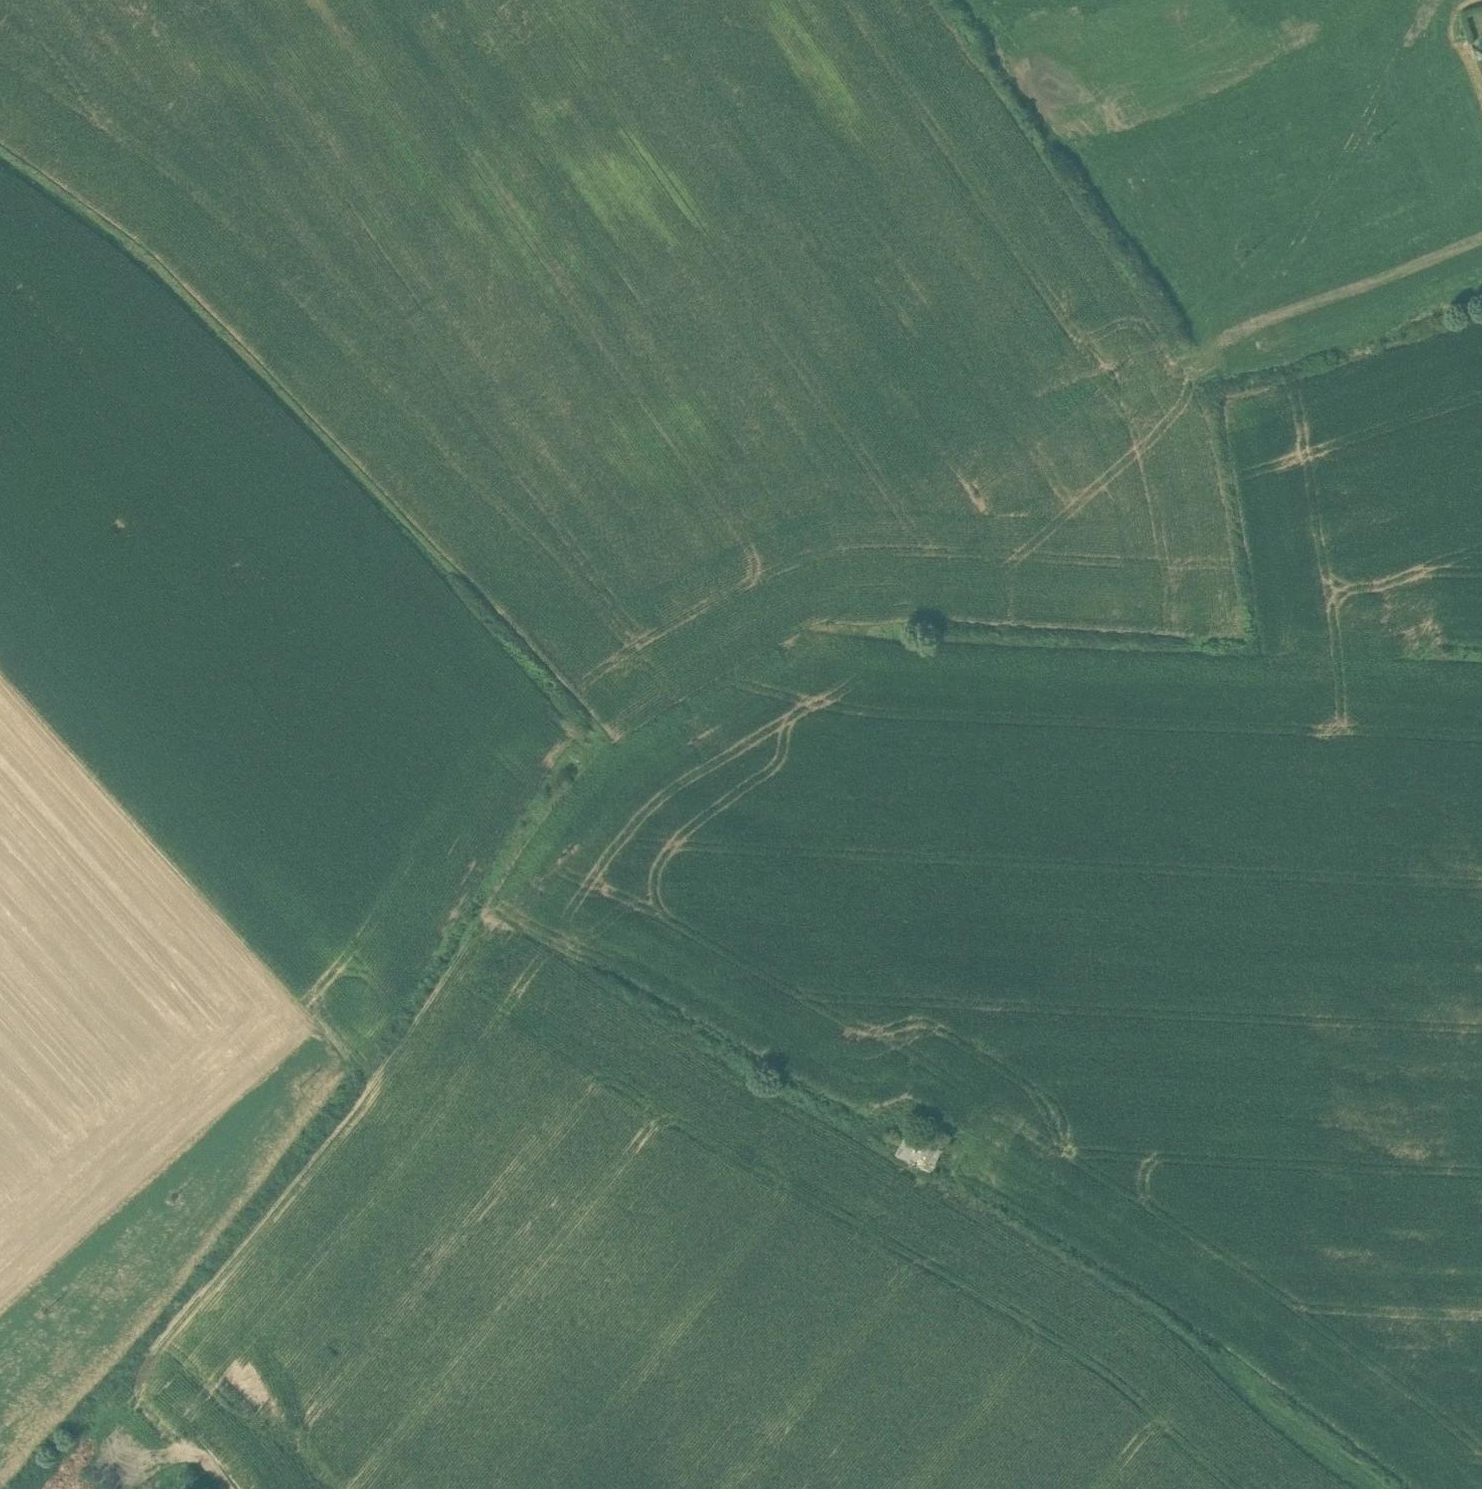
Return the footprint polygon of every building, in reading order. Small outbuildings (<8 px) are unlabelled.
[(944,1150),(907,1129),(896,1149),(932,1170),(944,1150)]
